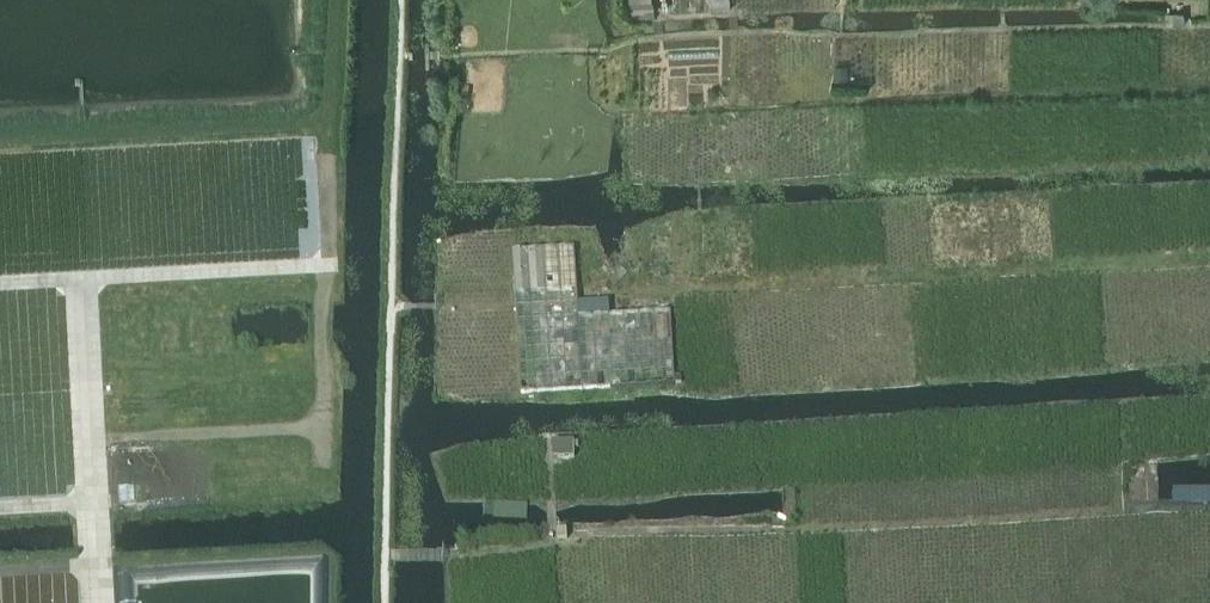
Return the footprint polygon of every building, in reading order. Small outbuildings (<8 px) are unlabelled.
[(625,18),(654,16),(653,0),(624,0),(625,18)] [(1172,14),(1166,14),(1166,24),(1172,24),(1172,26),(1184,25),(1184,13),(1172,13),(1172,14)] [(848,66),(835,66),(836,81),(848,80),(848,66)] [(521,395),(583,391),(579,317),(575,248),(512,253),(521,395)] [(585,316),(579,317),(583,391),(675,383),(670,312),(609,316),(608,300),(585,302),(585,316)] [(553,457),(574,457),(574,442),(553,443),(553,457)] [(557,539),(567,538),(567,529),(556,529),(557,539)]
